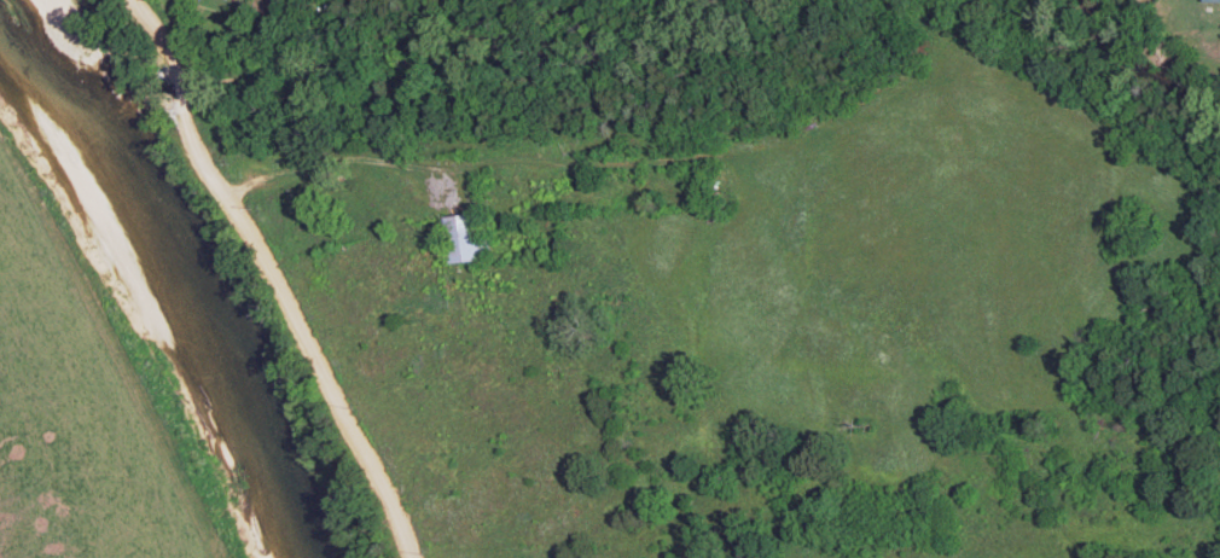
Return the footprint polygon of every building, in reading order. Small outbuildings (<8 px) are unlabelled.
[(450,262),(479,261),(476,215),(448,216),(450,262)]
